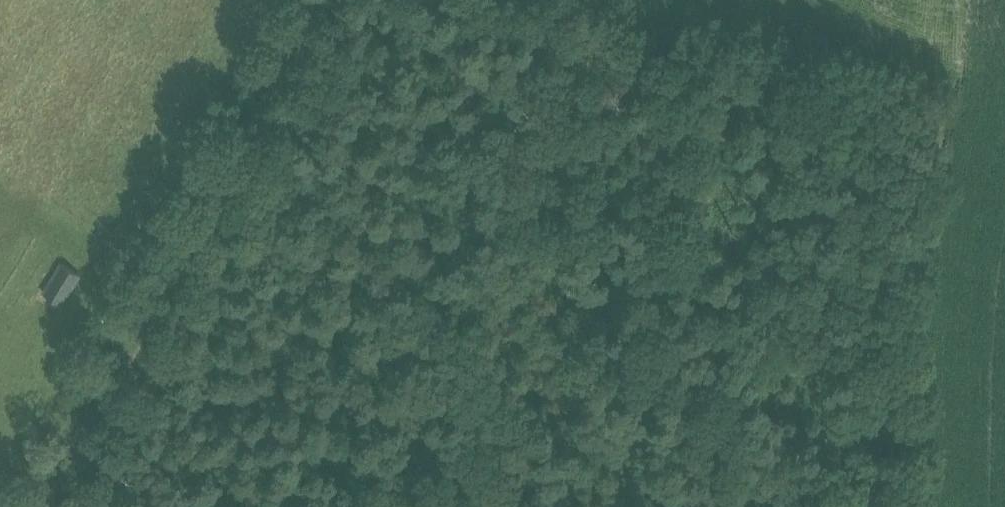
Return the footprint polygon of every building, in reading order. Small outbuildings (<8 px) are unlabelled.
[(80,274),(63,263),(45,292),(62,303),(80,274)]
